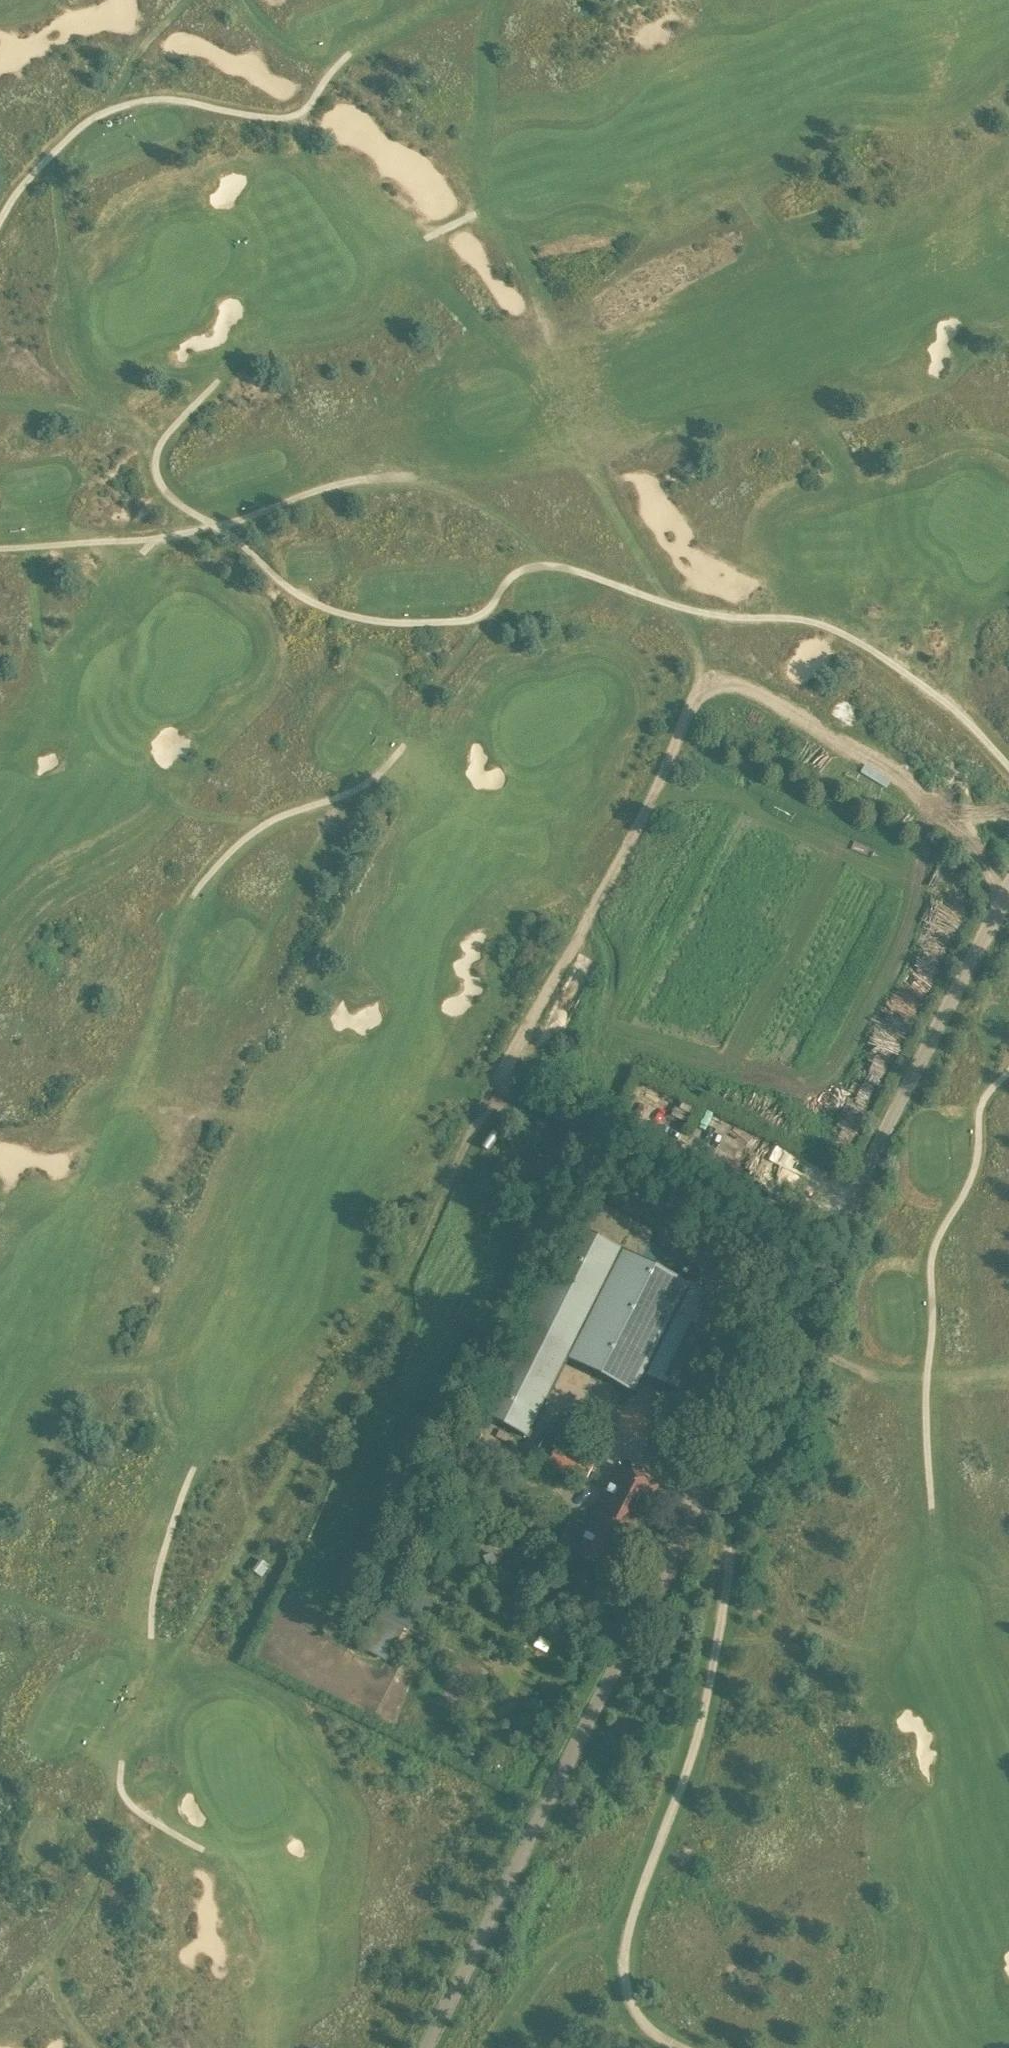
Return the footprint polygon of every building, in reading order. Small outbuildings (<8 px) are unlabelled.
[(816,1175),(820,1166),(776,1143),(768,1158),(783,1166),(769,1193),(786,1202),(795,1184),(806,1190),(814,1175),(816,1175)] [(572,1226),(518,1335),(567,1359),(638,1395),(646,1378),(691,1400),(735,1305),(690,1284),(661,1269),(671,1249),(652,1239),(651,1238),(641,1259),(623,1251),(572,1226)] [(529,1463),(581,1489),(598,1457),(586,1451),(585,1453),(544,1433),(529,1463)] [(569,1524),(560,1542),(576,1550),(575,1553),(611,1572),(629,1535),(632,1536),(658,1486),(620,1466),(585,1533),(569,1524)] [(492,1547),(482,1551),(487,1562),(497,1557),(492,1547)]
